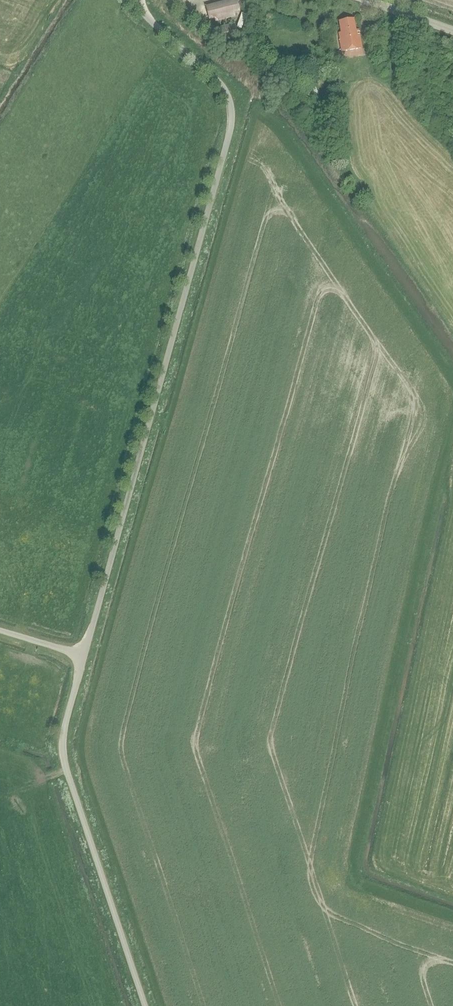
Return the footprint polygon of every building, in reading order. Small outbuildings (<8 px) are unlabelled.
[(208,7),(212,24),(236,17),(235,12),(239,11),(236,0),(208,7)] [(339,33),(343,52),(362,49),(358,30),(356,31),(354,19),(339,22),(341,33),(339,33)] [(313,84),(302,88),(306,96),(316,92),(313,84)]
